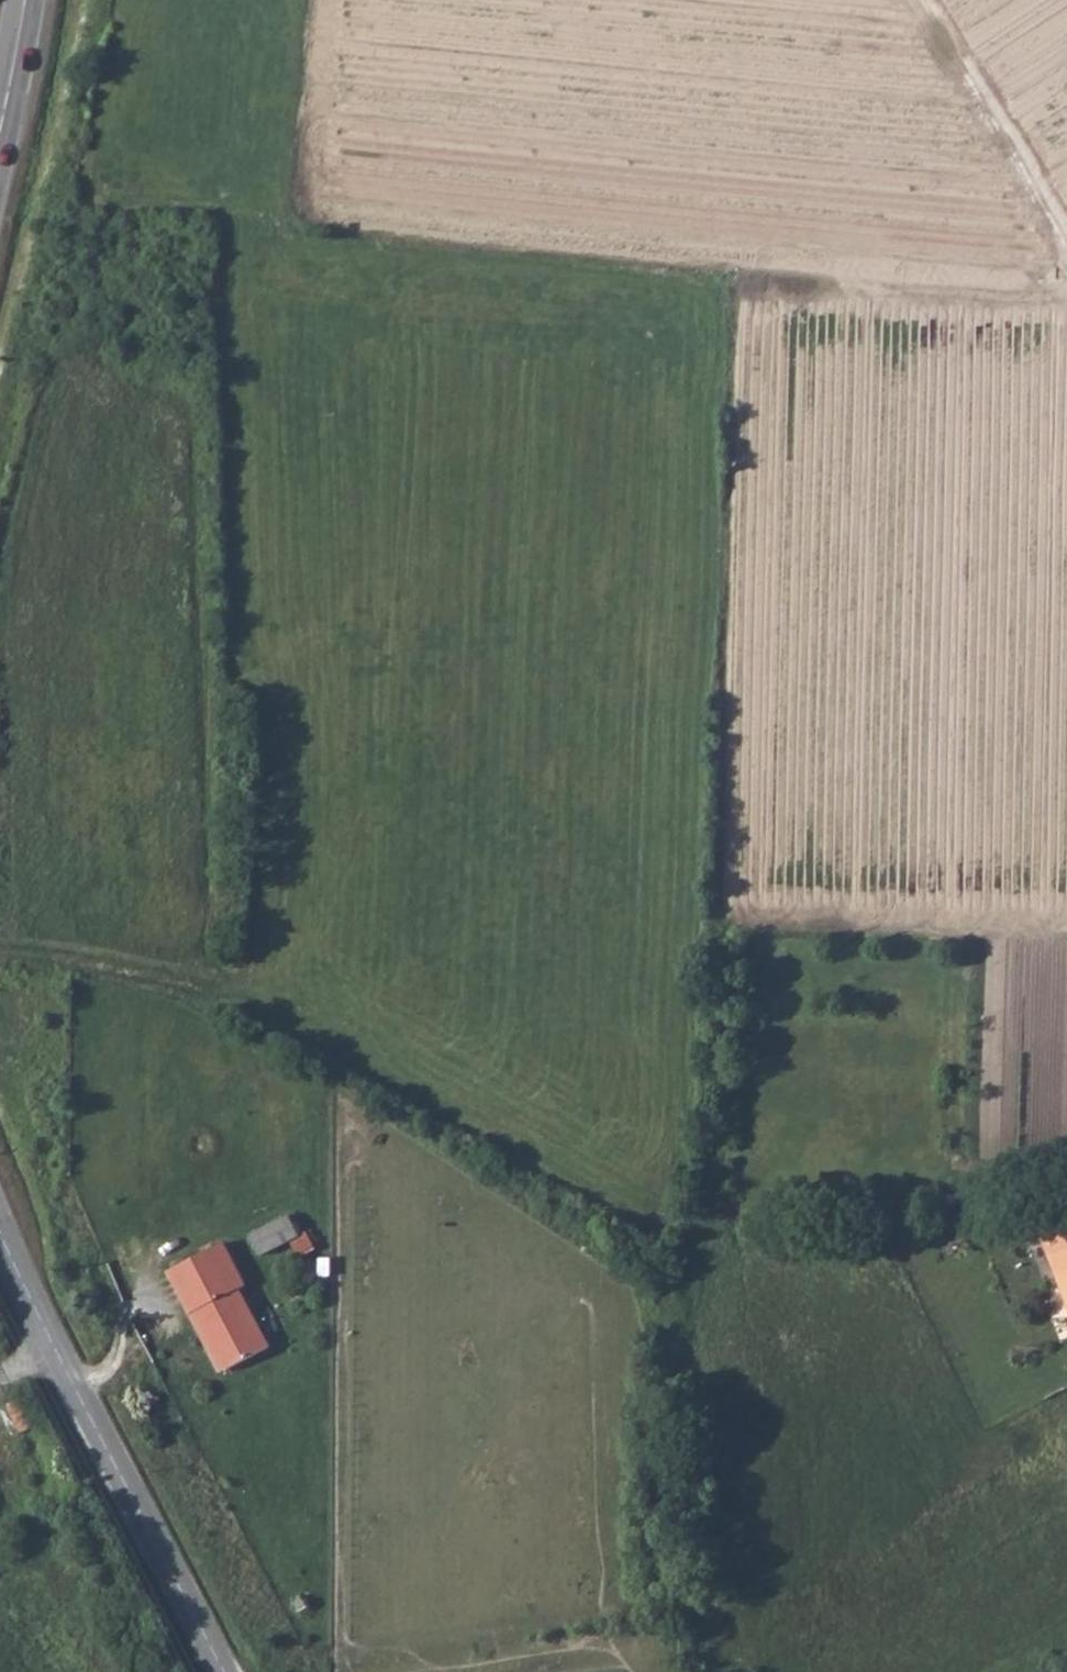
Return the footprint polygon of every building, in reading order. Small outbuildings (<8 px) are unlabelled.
[(248,1237),(258,1256),(297,1235),(287,1216),(248,1237)] [(1044,1237),(1066,1300),(1066,1229),(1044,1237)] [(189,1315),(194,1313),(224,1371),(268,1348),(237,1289),(243,1286),(221,1244),(166,1272),(189,1315)] [(189,1315),(218,1373),(224,1371),(194,1313),(189,1315)]
